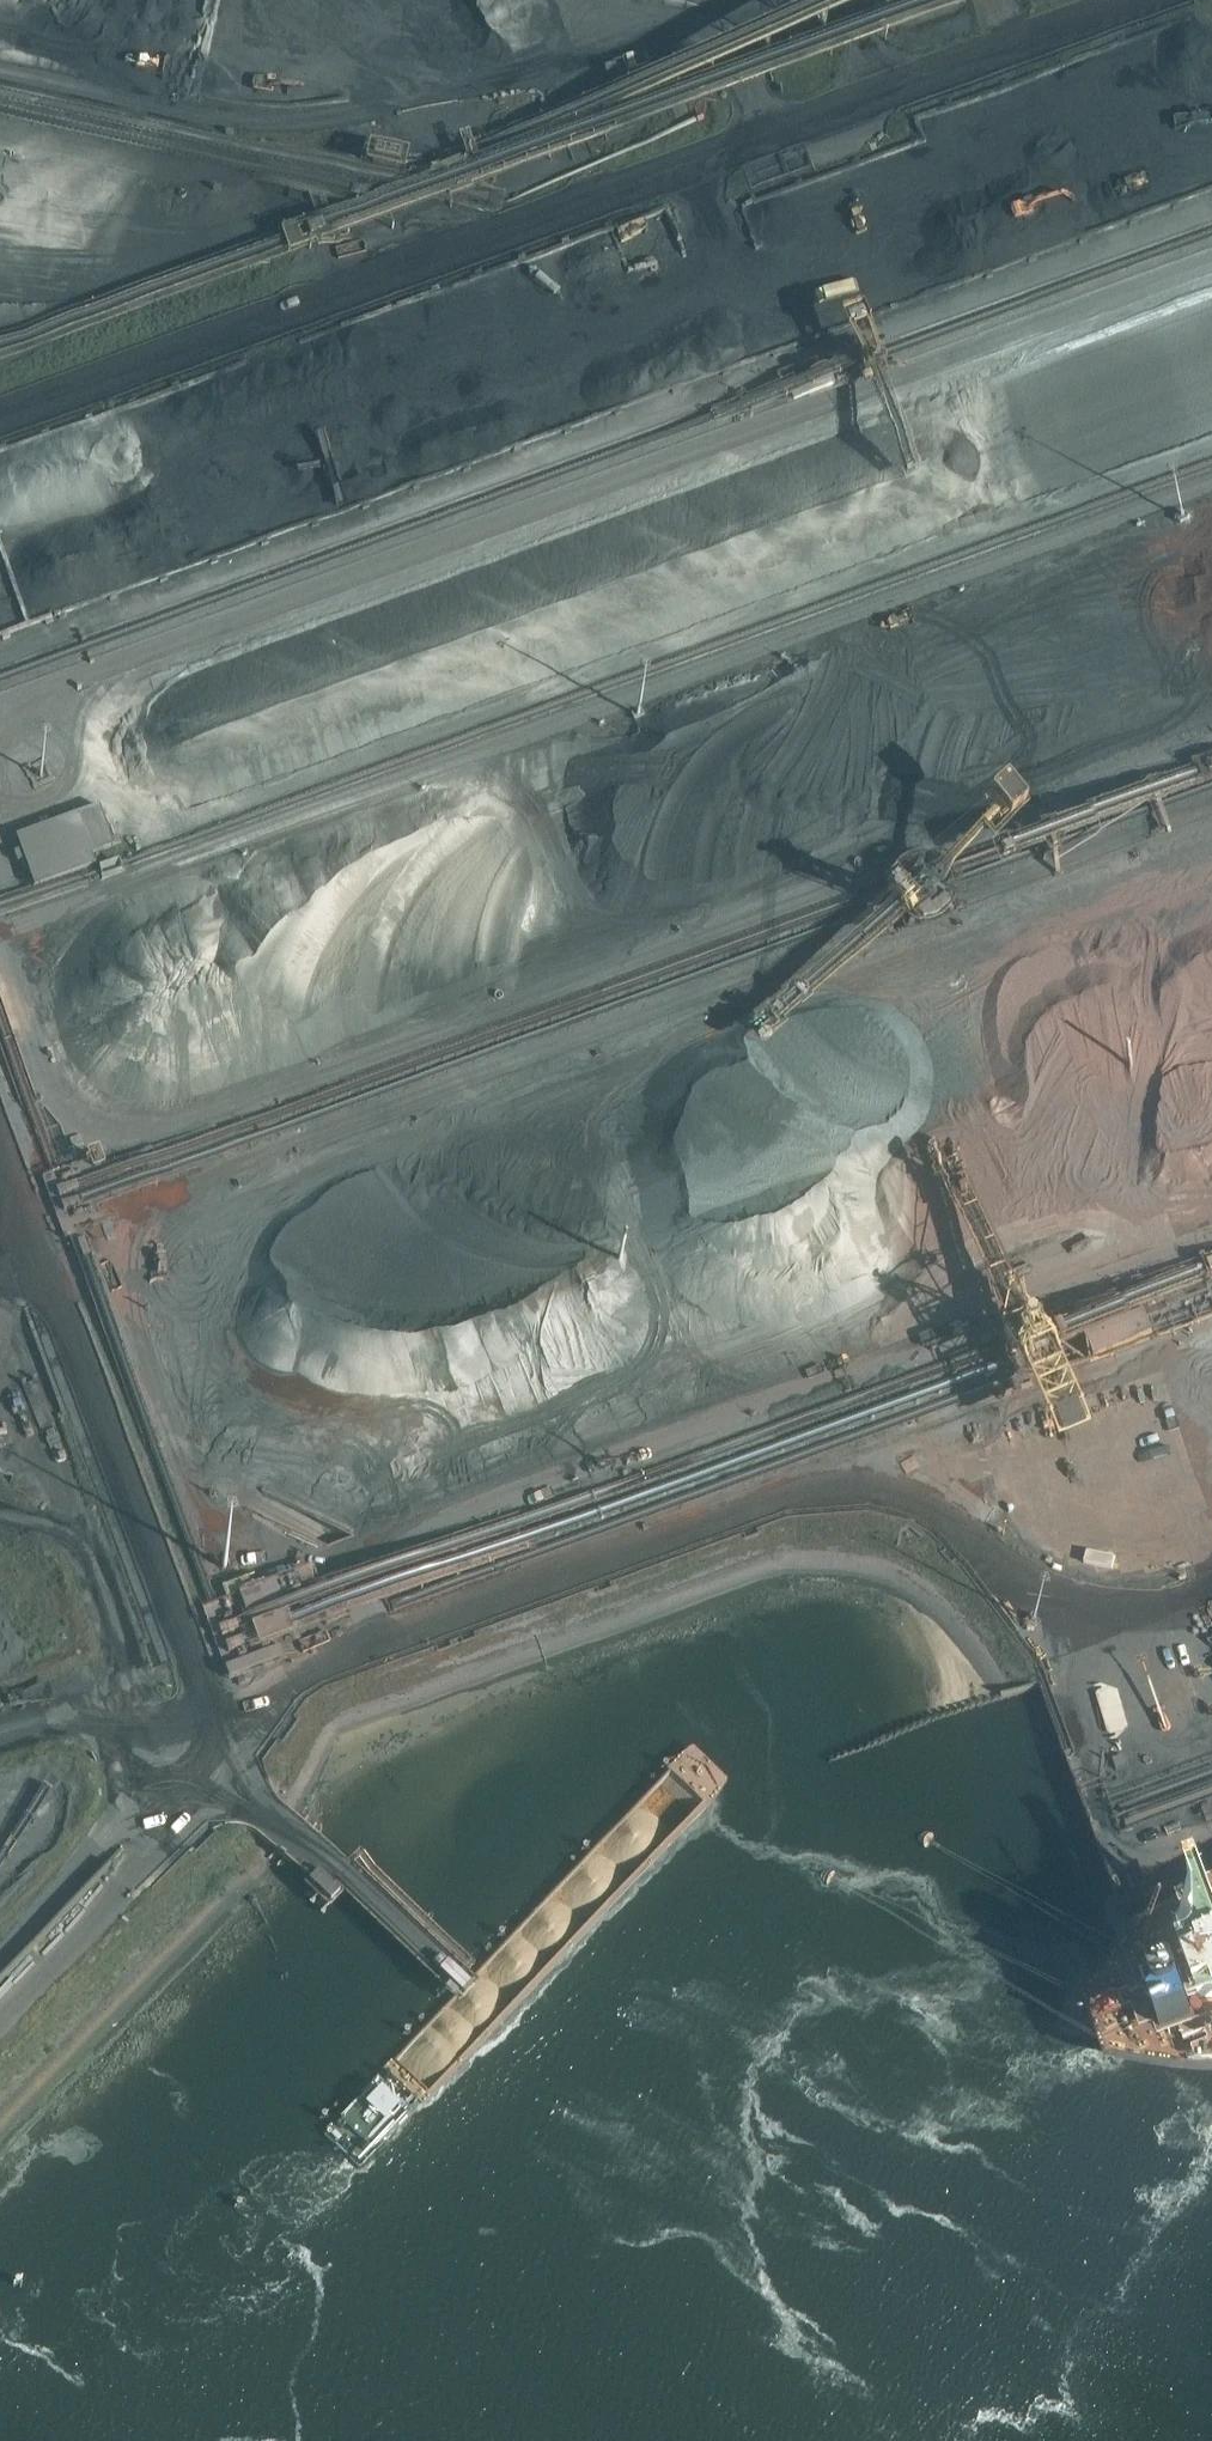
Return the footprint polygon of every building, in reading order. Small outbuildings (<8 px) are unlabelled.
[(91,854),(113,845),(99,805),(54,821),(53,817),(36,823),(37,827),(15,835),(20,849),(13,851),(17,861),(24,859),(34,886),(94,864),(91,854)] [(382,1217),(411,1208),(405,1187),(375,1196),(382,1217)] [(339,1896),(332,1890),(317,1876),(309,1885),(307,1887),(329,1907),(339,1896)]
